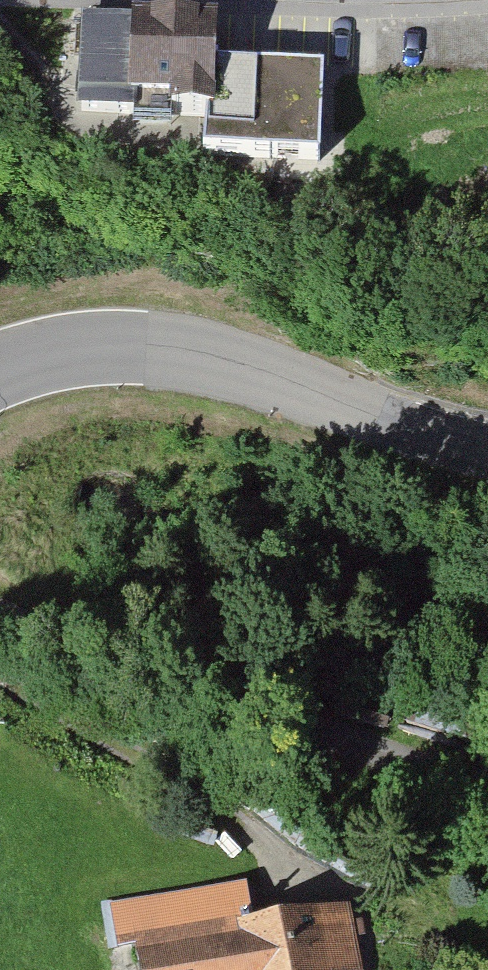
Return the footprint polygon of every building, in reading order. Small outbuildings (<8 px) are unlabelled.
[(218,23),(80,19),(77,119),(207,123),(206,162),(318,165),(321,73),(216,69),(218,23)] [(152,969),(375,969),(364,911),(267,926),(258,887),(108,910),(114,952),(148,948),(152,969)]
